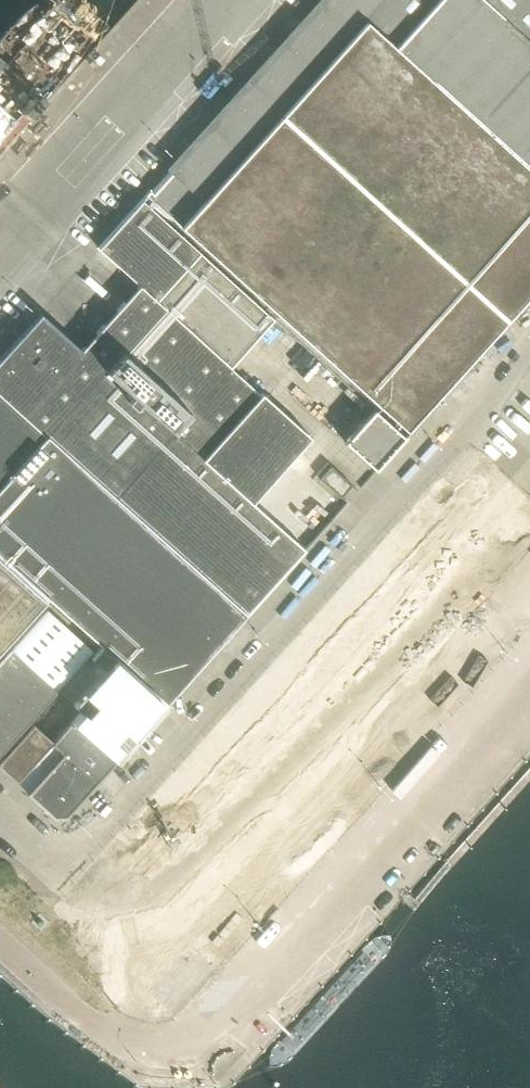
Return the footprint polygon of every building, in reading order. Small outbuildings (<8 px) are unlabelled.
[(147,195),(147,196),(143,200),(275,320),(374,410),(405,437),(529,297),(529,0),(326,0),(280,51),(152,193),(150,191),(147,195)] [(246,616),(306,550),(253,503),(311,437),(260,394),(232,368),(275,320),(143,200),(98,249),(138,286),(81,349),(41,313),(32,323),(0,359),(0,393),(246,616)] [(246,616),(0,393),(0,652),(48,598),(75,622),(116,659),(167,704),(222,643),(246,616)] [(405,437),(374,410),(345,442),(376,470),(405,437)] [(353,486),(328,465),(317,478),(342,499),(353,486)] [(58,692),(11,651),(0,663),(0,755),(9,746),(58,692)] [(167,704),(116,659),(74,705),(82,712),(74,722),(116,760),(167,704)] [(55,741),(50,746),(17,782),(17,783),(54,817),(66,816),(116,761),(116,760),(74,722),(73,720),(55,741)] [(50,746),(55,741),(35,723),(12,749),(0,762),(0,767),(17,782),(50,746)]
